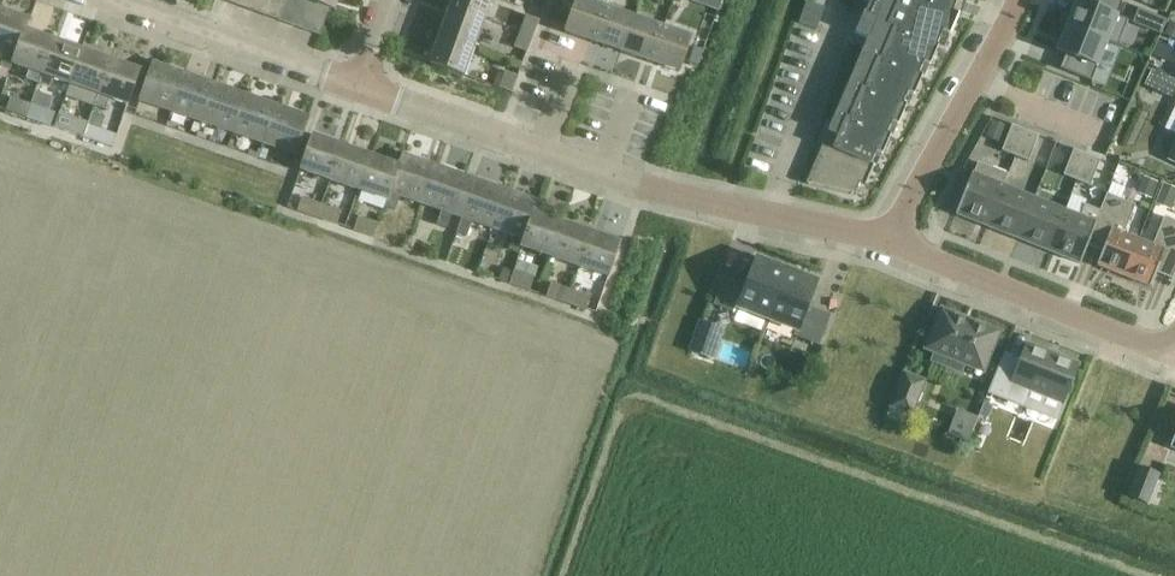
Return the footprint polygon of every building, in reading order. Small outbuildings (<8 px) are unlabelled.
[(237,6),(250,11),(255,0),(239,0),(237,6)] [(250,11),(264,16),(270,0),(255,0),(250,11)] [(264,16),(278,21),(286,0),(270,0),(264,16)] [(291,26),(301,0),(286,0),(278,21),(291,26)] [(291,26),(305,31),(315,4),(304,0),(301,0),(291,26)] [(315,4),(329,9),(334,11),(335,9),(338,0),(304,0),(315,4)] [(449,7),(484,19),(491,0),(452,0),(449,7)] [(605,8),(603,7),(605,0),(592,0),(591,3),(582,0),(576,0),(564,33),(593,43),(605,8)] [(872,28),(862,52),(849,83),(836,113),(822,144),(805,184),(854,195),(859,183),(865,186),(874,166),(870,165),(875,154),(881,156),(890,136),(886,135),(891,124),(897,126),(906,107),(902,105),(907,94),(913,97),(921,77),(918,75),(923,64),(929,67),(937,47),(936,46),(942,33),(950,36),(957,19),(959,20),(960,17),(951,14),(956,0),(856,0),(859,1),(851,19),(872,28)] [(1066,26),(1106,42),(1117,46),(1127,21),(1116,17),(1122,2),(1117,0),(1087,0),(1085,4),(1076,1),(1066,26)] [(329,9),(315,4),(305,31),(317,35),(319,36),(328,12),(328,10),(329,9)] [(484,19),(449,7),(439,34),(474,47),(484,19)] [(605,8),(593,43),(621,53),(634,18),(605,8)] [(0,9),(0,52),(5,53),(0,66),(0,68),(10,71),(12,65),(24,30),(25,30),(29,19),(0,9)] [(521,13),(515,29),(531,35),(537,19),(521,13)] [(634,18),(621,53),(650,63),(662,28),(634,18)] [(1066,26),(1056,51),(1065,55),(1059,69),(1091,82),(1106,42),(1066,26)] [(679,73),(691,38),(662,28),(650,63),(679,73)] [(531,35),(515,29),(509,45),(525,51),(531,35)] [(53,40),(25,30),(24,30),(12,65),(41,75),(53,40)] [(463,76),(474,47),(439,34),(429,63),(463,76)] [(41,75),(38,85),(50,89),(53,79),(69,85),(82,50),(53,40),(41,75)] [(94,107),(110,61),(82,50),(69,85),(70,85),(66,97),(93,106),(93,107),(94,107)] [(139,71),(110,61),(94,107),(105,111),(109,99),(127,106),(139,71)] [(184,74),(152,63),(139,101),(171,112),(184,74)] [(509,90),(515,75),(502,70),(496,85),(509,90)] [(1146,85),(1172,98),(1174,92),(1174,81),(1153,70),(1146,85)] [(201,123),(215,84),(184,74),(171,112),(201,123)] [(232,133),(246,95),(215,84),(201,123),(232,133)] [(263,144),(277,106),(246,95),(232,133),(263,144)] [(25,118),(30,105),(10,98),(5,111),(25,118)] [(25,118),(45,125),(50,112),(30,105),(25,118)] [(308,117),(277,106),(263,144),(295,155),(308,117)] [(83,138),(87,125),(67,119),(63,131),(83,138)] [(87,125),(83,138),(112,149),(117,136),(87,125)] [(1011,125),(1011,126),(1001,151),(1014,157),(1025,131),(1011,125)] [(1025,131),(1014,157),(1028,162),(1038,136),(1025,131)] [(341,146),(312,136),(300,171),(329,181),(341,146)] [(341,146),(329,181),(358,191),(370,156),(341,146)] [(1062,176),(1076,181),(1086,155),(1073,150),(1062,176)] [(399,166),(386,201),(387,201),(384,208),(394,211),(399,197),(420,204),(434,165),(402,154),(398,166),(399,166)] [(1086,155),(1076,181),(1089,187),(1100,161),(1086,155)] [(370,156),(358,191),(386,201),(399,166),(398,166),(370,156)] [(955,215),(987,227),(1003,186),(1007,175),(977,163),(973,174),(971,174),(955,215)] [(434,165),(420,204),(441,211),(436,226),(446,229),(451,215),(452,215),(465,176),(434,165)] [(506,191),(474,180),(461,218),(456,233),(466,236),(471,222),(492,229),(506,191)] [(987,227),(1017,240),(1034,198),(1003,186),(987,227)] [(533,213),(534,213),(538,202),(506,191),(492,229),(513,236),(508,251),(518,254),(521,247),(521,248),(533,213)] [(1096,266),(1123,277),(1138,240),(1123,234),(1134,206),(1106,194),(1099,211),(1100,212),(1086,246),(1087,247),(1101,252),(1096,266)] [(304,197),(298,211),(318,218),(323,204),(304,197)] [(1048,252),(1065,211),(1034,198),(1017,240),(1048,252)] [(342,210),(323,204),(318,218),(337,224),(342,210)] [(1065,211),(1048,252),(1080,265),(1087,247),(1086,246),(1100,212),(1099,211),(1084,205),(1080,217),(1065,211)] [(550,258),(562,223),(536,214),(534,213),(533,213),(521,248),(550,258)] [(359,216),(354,229),(374,236),(379,224),(359,216)] [(1174,272),(1174,222),(1163,217),(1152,246),(1138,240),(1123,277),(1150,287),(1156,274),(1171,280),(1174,272)] [(578,268),(590,233),(562,223),(550,258),(578,268)] [(620,243),(619,243),(590,233),(578,268),(608,278),(620,243)] [(743,291),(737,289),(740,282),(725,276),(714,305),(736,314),(739,308),(767,319),(786,272),(775,267),(776,265),(760,259),(760,261),(755,260),(743,291)] [(516,270),(511,283),(530,290),(535,277),(516,270)] [(786,272),(767,319),(796,331),(794,336),(818,345),(829,317),(813,310),(811,318),(804,315),(816,283),(812,282),(813,279),(798,273),(797,276),(786,272)] [(567,302),(571,290),(553,283),(548,295),(567,302)] [(821,309),(840,315),(848,291),(829,285),(821,309)] [(590,297),(571,290),(567,302),(586,309),(590,297)] [(963,362),(981,370),(995,334),(942,313),(927,349),(937,352),(933,361),(959,371),(963,362)] [(733,339),(761,348),(768,326),(740,317),(733,339)] [(699,323),(689,352),(711,360),(711,358),(721,331),(701,324),(699,323)] [(1003,354),(987,393),(1022,407),(1029,389),(1062,402),(1076,366),(1027,347),(1021,361),(1003,354)] [(922,383),(916,380),(904,376),(892,407),(890,406),(885,418),(905,425),(922,383)] [(1127,497),(1146,504),(1158,475),(1139,468),(1127,497)]
